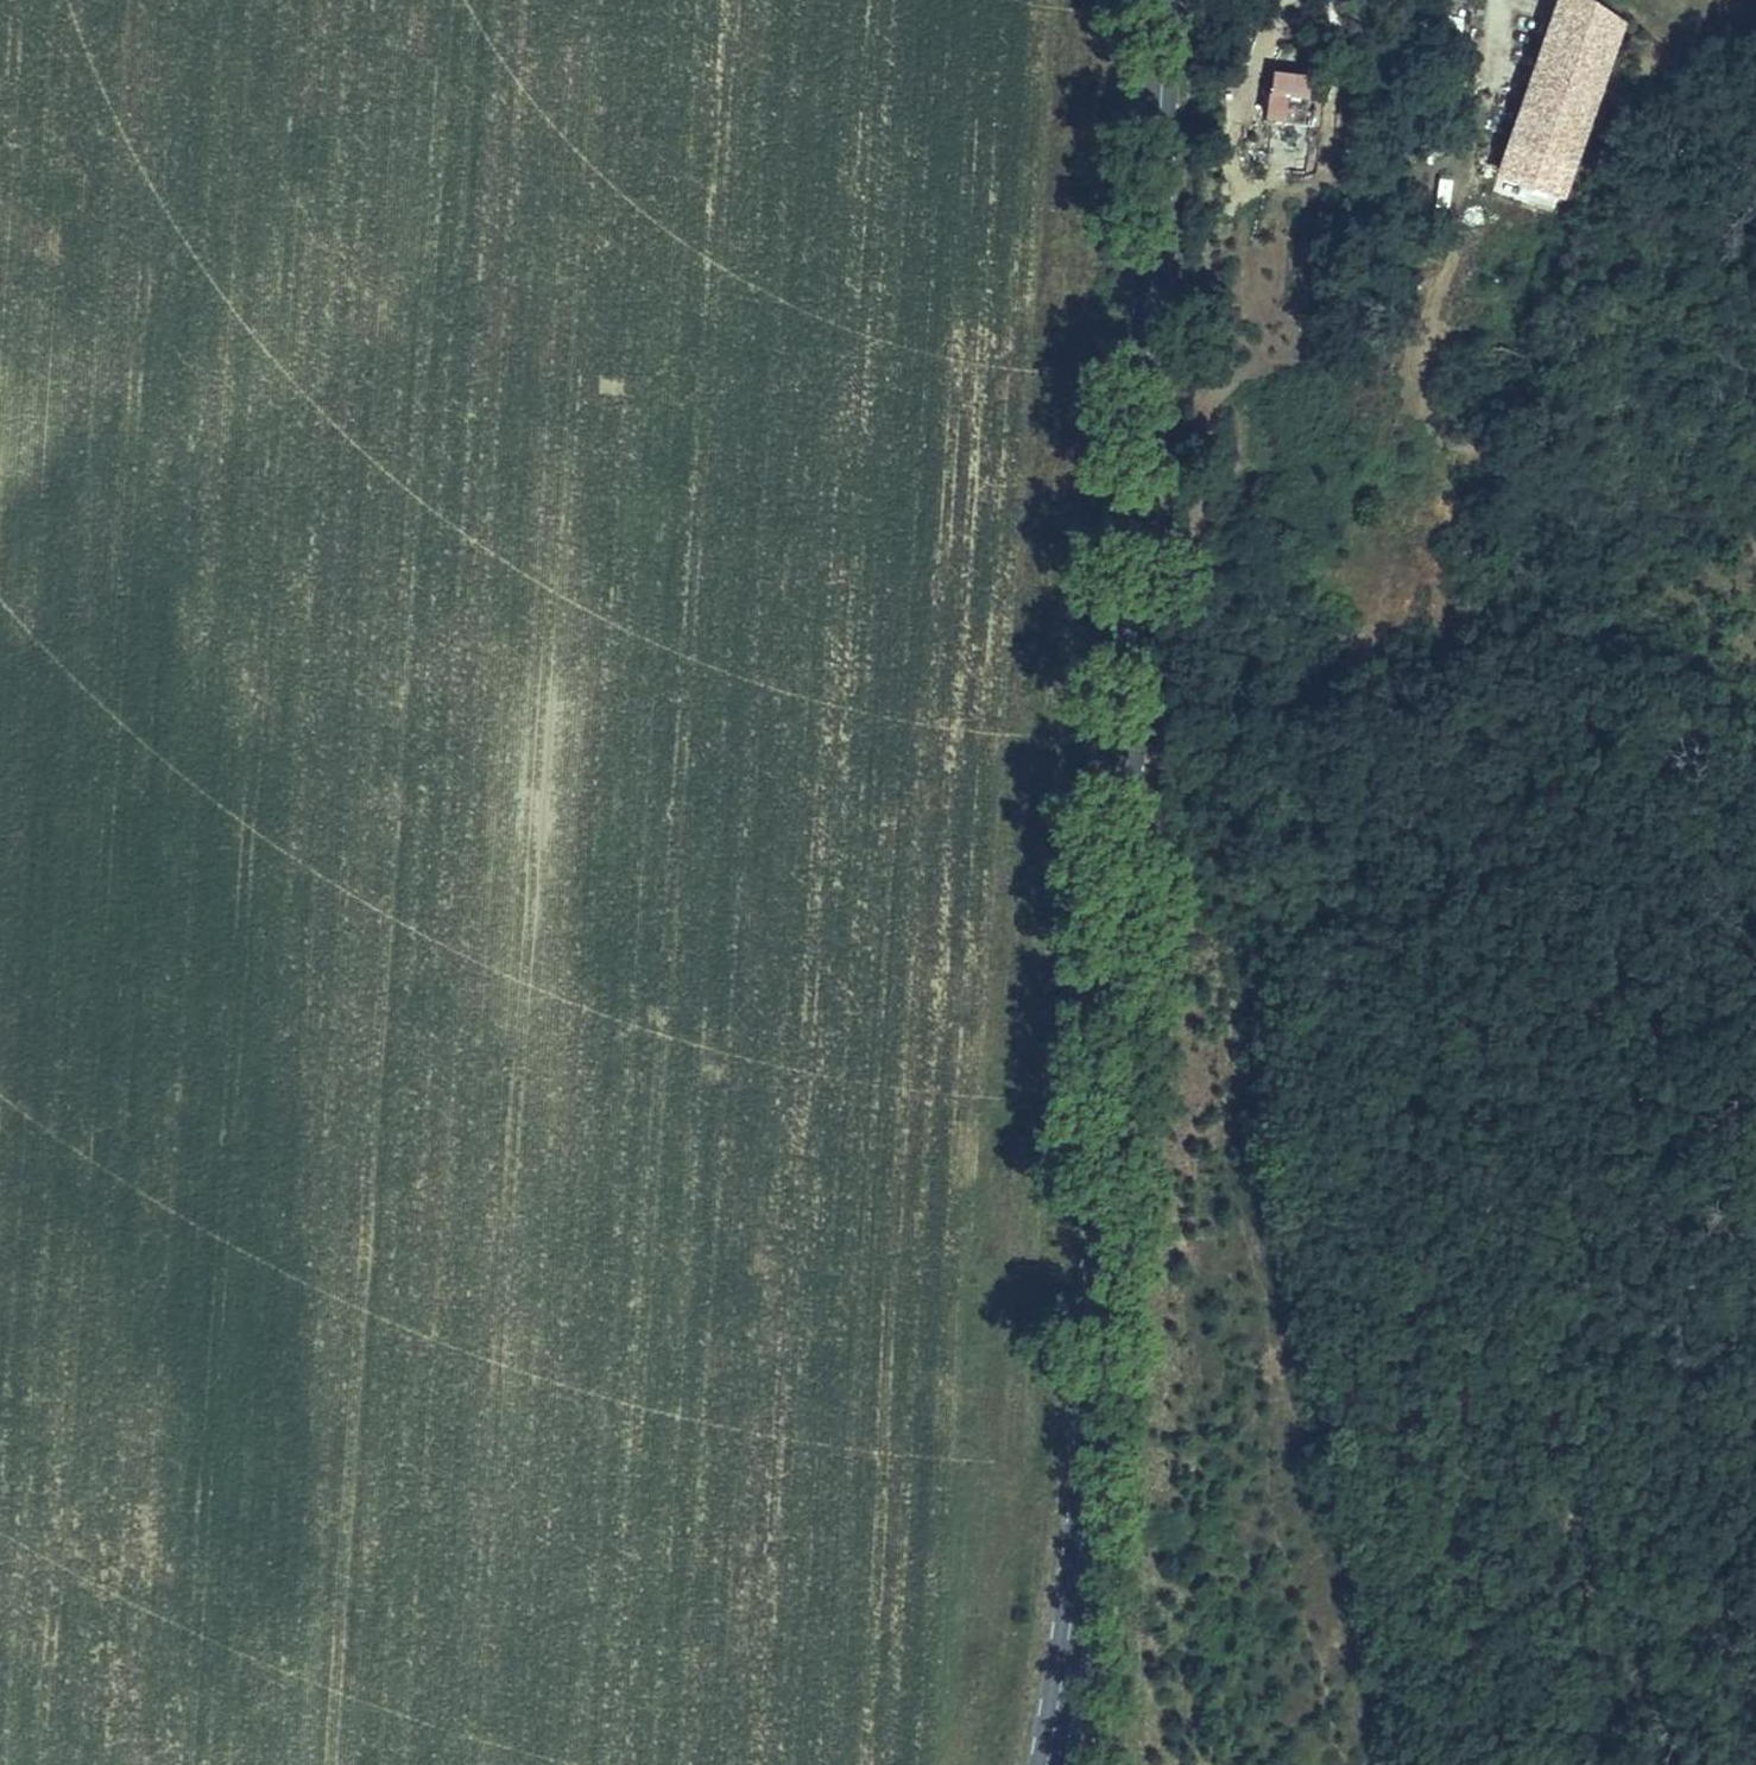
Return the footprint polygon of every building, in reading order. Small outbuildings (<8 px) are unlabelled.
[(1488,158),(1549,182),(1586,86),(1608,96),(1627,45),(1556,0),(1546,0),(1488,158)] [(1261,117),(1302,123),(1309,73),(1267,68),(1261,117)] [(1574,192),(1549,182),(1488,158),(1475,193),(1562,226),(1574,192)]
